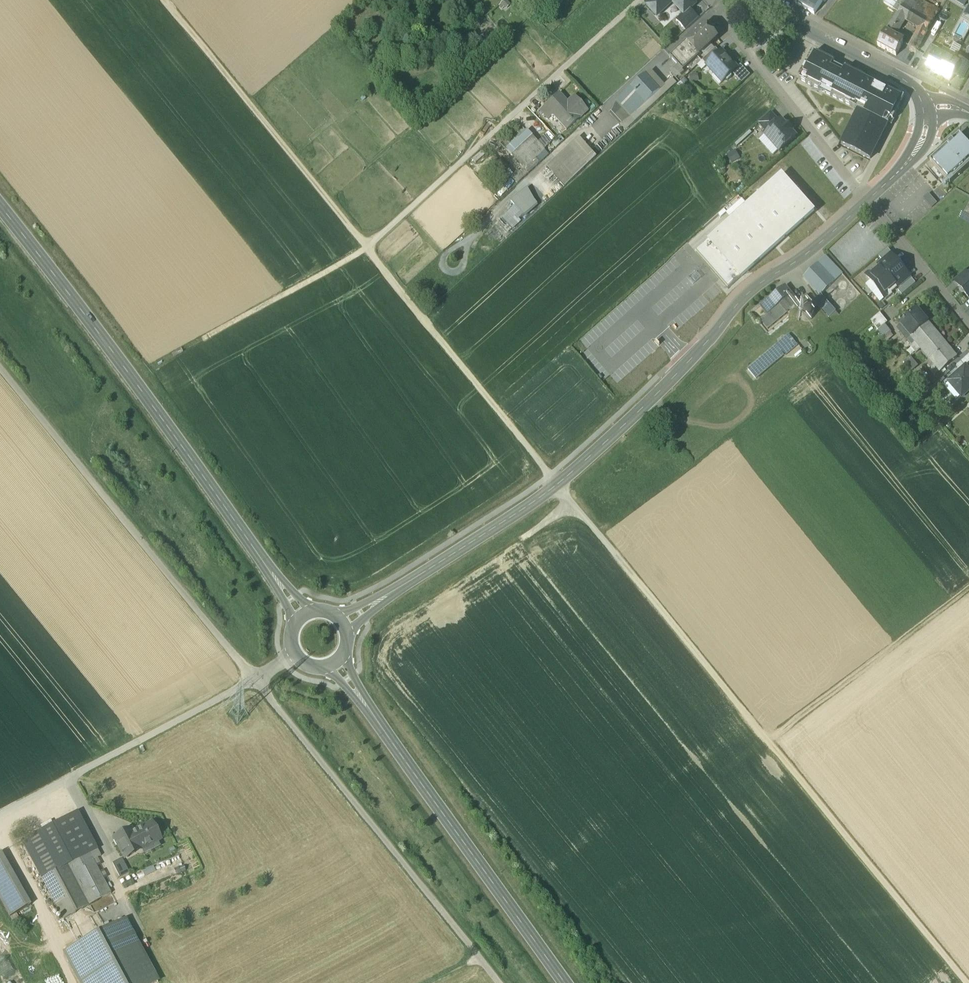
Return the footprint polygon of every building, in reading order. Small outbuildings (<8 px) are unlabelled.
[(648,3),(657,13),(672,0),(652,0),(648,3)] [(691,0),(673,0),(684,12),(689,7),(693,3),(691,0)] [(803,7),(813,12),(819,6),(808,0),(803,7)] [(903,5),(918,14),(923,17),(924,15),(933,21),(939,11),(919,0),(907,0),(903,5)] [(918,14),(903,5),(897,15),(904,20),(912,25),(918,14)] [(699,18),(689,7),(684,12),(676,19),(686,30),(699,18)] [(923,17),(918,14),(912,25),(919,29),(926,33),(933,21),(924,15),(923,17)] [(897,15),(885,33),(893,38),(904,20),(897,15)] [(705,23),(686,40),(699,54),(717,38),(710,30),(710,29),(705,23)] [(926,33),(919,29),(909,47),(916,51),(926,33)] [(893,38),(885,33),(877,46),(895,56),(903,43),(893,38)] [(686,40),(669,56),(682,70),(699,54),(686,40)] [(942,50),(931,45),(922,58),(930,62),(935,52),(940,54),(942,50)] [(715,48),(702,60),(707,65),(720,53),(715,48)] [(737,68),(722,51),(720,53),(707,65),(716,75),(718,73),(724,80),(727,80),(731,76),(731,73),(737,68)] [(766,54),(770,60),(775,56),(770,51),(766,54)] [(905,97),(815,52),(800,80),(858,109),(841,143),(870,158),(891,118),(893,120),(905,97)] [(940,54),(935,52),(930,62),(926,68),(938,74),(947,58),(940,54)] [(968,64),(955,57),(953,61),(958,64),(953,73),(961,77),(968,64)] [(947,58),(938,74),(950,80),(953,73),(958,64),(953,61),(947,58)] [(740,65),(731,73),(741,83),(749,75),(740,65)] [(659,91),(645,75),(616,101),(631,117),(659,91)] [(677,84),(682,88),(688,82),(683,78),(677,84)] [(574,96),(562,107),(554,97),(540,110),(548,119),(553,114),(567,130),(587,111),(574,96)] [(771,111),(758,123),(767,133),(779,121),(771,111)] [(786,125),(781,120),(779,121),(767,133),(765,134),(779,151),(796,136),(791,131),(792,130),(787,124),(786,125)] [(930,159),(950,182),(968,165),(968,143),(959,133),(930,159)] [(532,136),(511,154),(524,168),(544,150),(532,136)] [(577,137),(546,165),(564,185),(595,157),(577,137)] [(727,154),(732,162),(740,156),(735,149),(727,154)] [(509,169),(500,158),(493,165),(502,175),(509,169)] [(782,174),(705,242),(699,248),(711,263),(711,268),(728,287),(740,276),(814,211),(782,174)] [(530,192),(527,188),(510,200),(523,213),(535,202),(534,200),(530,192)] [(540,197),(534,189),(530,192),(534,200),(540,197)] [(932,207),(937,202),(929,192),(923,196),(932,207)] [(527,219),(513,205),(501,217),(515,230),(527,219)] [(892,254),(888,249),(878,256),(882,261),(890,254),(891,255),(892,254)] [(891,255),(890,254),(882,261),(877,265),(879,268),(871,275),(868,272),(865,275),(885,299),(888,296),(885,292),(894,284),(896,287),(909,277),(903,270),(899,265),(891,255)] [(842,274),(825,256),(802,277),(819,294),(842,274)] [(877,265),(868,272),(871,275),(879,268),(877,265)] [(691,278),(694,282),(701,275),(698,271),(691,278)] [(965,271),(954,281),(958,285),(968,276),(965,271)] [(968,276),(958,285),(960,288),(961,288),(964,291),(964,292),(968,298),(968,275),(968,276)] [(844,279),(841,278),(839,279),(838,281),(837,284),(838,287),(840,289),(843,289),(845,288),(847,286),(847,283),(846,281),(844,279)] [(911,278),(897,289),(901,294),(915,282),(911,278)] [(894,284),(885,292),(888,296),(892,293),(890,292),(896,287),(894,284)] [(784,285),(767,298),(774,307),(790,294),(791,293),(784,285)] [(835,288),(832,287),(830,288),(828,290),(827,293),(828,296),(831,298),(833,298),(835,297),(837,295),(838,292),(837,290),(835,288)] [(852,288),(850,288),(847,288),(846,290),(845,293),(846,296),(848,298),(851,298),(853,297),(855,295),(855,292),(854,290),(852,288)] [(797,302),(790,294),(774,307),(767,298),(760,304),(767,313),(760,318),(767,327),(787,311),(787,310),(797,302)] [(835,312),(820,295),(813,302),(828,319),(835,312)] [(843,298),(840,297),(838,298),(836,300),(835,303),(837,306),(839,308),(842,308),(844,307),(846,305),(846,302),(845,300),(843,298)] [(812,308),(809,305),(804,305),(800,307),(798,311),(798,313),(800,317),(803,320),(808,320),(810,319),(813,316),(814,315),(814,312),(812,308)] [(928,322),(917,310),(900,323),(911,336),(928,322)] [(879,313),(870,320),(874,325),(883,317),(879,313)] [(883,317),(874,325),(878,329),(887,322),(883,317)] [(928,322),(911,336),(915,341),(932,327),(928,322)] [(884,325),(878,330),(882,335),(889,330),(884,325)] [(932,327),(915,341),(939,370),(956,356),(932,327)] [(788,334),(747,368),(755,378),(796,343),(788,334)] [(917,351),(904,362),(911,370),(924,359),(917,351)] [(960,370),(965,366),(968,363),(968,355),(956,366),(960,370)] [(968,390),(968,371),(965,366),(960,370),(948,381),(962,396),(968,390)] [(77,811),(21,841),(40,877),(41,877),(63,918),(110,893),(92,859),(100,855),(77,811)] [(151,823),(133,833),(131,829),(114,838),(124,858),(134,852),(133,849),(138,846),(140,849),(148,845),(151,851),(160,846),(157,840),(160,839),(151,823)] [(1,852),(0,852),(0,899),(10,916),(30,903),(1,852)] [(122,858),(112,863),(120,878),(129,873),(122,858)] [(83,982),(150,982),(156,979),(125,921),(66,952),(83,982)]
